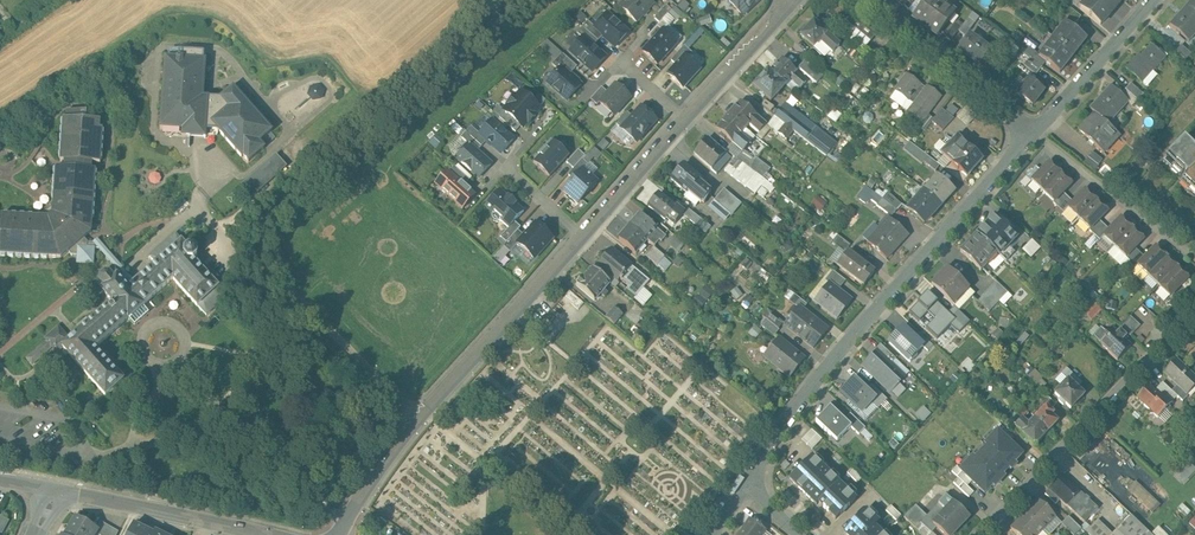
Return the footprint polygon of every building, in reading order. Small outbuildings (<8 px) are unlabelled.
[(649,0),(623,0),(627,3),(622,9),(637,22),(653,4),(649,0)] [(728,1),(729,2),(742,16),(759,0),(730,0),(728,1)] [(904,5),(909,10),(919,0),(909,0),(904,5)] [(913,18),(925,27),(942,4),(936,0),(926,0),(913,18)] [(1081,8),(1101,25),(1122,0),(1087,0),(1081,8)] [(1178,18),(1178,17),(1170,25),(1189,42),(1194,35),(1194,0),(1178,18)] [(955,13),(942,4),(925,27),(938,36),(955,13)] [(666,5),(654,19),(659,23),(662,20),(671,10),(666,5)] [(1081,17),(1070,8),(1061,20),(1065,23),(1072,28),(1081,17)] [(628,33),(607,14),(595,28),(594,29),(603,36),(615,48),(628,33)] [(877,34),(854,16),(849,23),(871,41),(877,34)] [(970,16),(959,31),(965,36),(977,21),(970,16)] [(659,23),(647,37),(653,41),(662,31),(663,31),(668,25),(662,20),(659,23)] [(595,28),(588,21),(582,27),(598,42),(603,36),(594,29),(595,28)] [(839,46),(814,23),(805,32),(800,36),(804,40),(824,58),(830,51),(832,53),(839,46)] [(871,41),(849,23),(842,32),(864,50),(871,41)] [(956,23),(945,37),(950,41),(959,31),(961,27),(956,23)] [(1072,28),(1065,23),(1052,39),(1073,56),(1086,39),(1072,28)] [(663,31),(662,31),(653,41),(643,52),(657,65),(682,38),(668,25),(663,31)] [(598,42),(582,27),(577,33),(583,38),(593,47),(598,42)] [(990,50),(970,35),(963,44),(965,45),(960,51),(979,65),(990,50)] [(583,38),(570,52),(593,72),(605,58),(593,47),(583,38)] [(1073,56),(1052,39),(1039,56),(1047,62),(1060,72),(1073,56)] [(1151,45),(1141,56),(1139,55),(1126,69),(1140,82),(1151,71),(1153,73),(1166,59),(1151,45)] [(693,53),(684,46),(671,61),(676,65),(685,56),(688,59),(693,53)] [(1191,55),(1182,46),(1176,52),(1186,61),(1191,55)] [(1039,56),(1036,53),(1031,59),(1042,68),(1047,62),(1039,56)] [(577,67),(562,54),(552,65),(559,71),(561,68),(570,75),(577,67)] [(688,59),(685,56),(676,65),(668,74),(683,88),(700,69),(688,59)] [(162,57),(158,126),(177,128),(177,138),(208,140),(208,132),(218,132),(242,159),(270,131),(228,86),(216,97),(207,96),(210,61),(162,57)] [(1031,59),(1030,58),(1024,65),(1036,75),(1042,68),(1031,59)] [(796,72),(781,60),(770,72),(784,85),(789,80),(800,89),(806,82),(795,73),(796,72)] [(816,71),(805,61),(799,68),(810,78),(816,71)] [(570,75),(561,68),(559,71),(547,84),(567,101),(581,86),(570,75)] [(770,72),(768,71),(761,79),(759,78),(752,86),(760,93),(765,98),(765,97),(771,102),(785,86),(784,85),(770,72)] [(816,71),(810,78),(816,83),(823,76),(817,71),(816,71)] [(925,90),(919,86),(920,84),(907,74),(895,91),(896,92),(892,96),(904,105),(904,109),(908,112),(908,113),(920,123),(921,123),(928,115),(941,97),(927,87),(925,90)] [(1044,91),(1029,80),(1017,95),(1032,106),(1044,91)] [(631,98),(616,84),(608,93),(599,103),(614,116),(631,98)] [(1143,95),(1131,84),(1126,90),(1138,101),(1143,95)] [(1121,95),(1111,86),(1090,109),(1095,113),(1108,125),(1128,103),(1129,102),(1121,95)] [(601,88),(590,100),(597,106),(599,103),(608,93),(601,88)] [(1138,101),(1126,90),(1121,95),(1129,102),(1128,103),(1133,107),(1138,101)] [(522,92),(516,99),(514,97),(508,104),(510,106),(504,112),(505,113),(521,127),(522,128),(527,121),(529,123),(536,116),(534,114),(539,108),(522,92)] [(757,117),(740,102),(728,116),(745,130),(749,125),(759,133),(766,125),(757,117)] [(837,143),(785,103),(775,116),(775,117),(786,125),(809,143),(809,144),(826,157),(837,143)] [(632,117),(621,129),(636,143),(656,121),(641,107),(632,117)] [(954,119),(942,109),(934,119),(932,122),(943,132),(954,119)] [(84,238),(91,232),(92,219),(94,217),(94,214),(93,212),(93,211),(95,209),(95,206),(93,204),(93,202),(95,200),(95,197),(94,195),(94,194),(96,192),(96,188),(94,187),(95,185),(96,184),(96,180),(95,179),(95,177),(97,176),(97,172),(96,170),(91,169),(92,162),(100,163),(100,161),(102,159),(102,156),(101,154),(101,152),(103,151),(103,147),(101,146),(102,144),(103,143),(103,139),(102,138),(102,136),(104,135),(104,131),(103,129),(100,128),(100,120),(86,119),(87,111),(67,110),(66,118),(63,118),(61,120),(61,123),(63,125),(63,127),(61,128),(61,132),(62,133),(62,135),(60,136),(60,140),(62,142),(62,143),(60,145),(60,148),(61,150),(61,151),(59,153),(59,156),(60,158),(60,160),(65,161),(64,167),(56,167),(56,168),(54,169),(54,173),(55,174),(55,176),(53,177),(53,181),(55,183),(55,184),(53,186),(52,189),(54,191),(54,192),(52,194),(52,197),(53,199),(53,201),(54,201),(54,204),(53,204),(52,205),(40,216),(39,216),(39,217),(36,217),(36,216),(34,216),(33,214),(29,214),(27,216),(26,216),(26,215),(24,214),(21,214),(19,215),(17,215),(16,213),(12,213),(11,214),(11,215),(9,214),(8,213),(4,212),(3,214),(2,214),(1,222),(0,222),(0,254),(1,256),(5,256),(7,254),(8,254),(8,255),(10,256),(13,256),(15,255),(16,255),(18,257),(21,257),(23,256),(23,255),(25,256),(26,257),(30,257),(31,256),(33,256),(35,258),(38,258),(40,257),(42,257),(43,258),(47,259),(48,257),(61,258),(62,258),(62,257),(68,251),(72,255),(77,255),(77,263),(94,265),(95,249),(99,249),(116,268),(110,273),(109,273),(105,273),(100,277),(100,281),(100,282),(94,287),(100,294),(103,292),(113,302),(70,340),(59,328),(46,339),(47,341),(53,347),(57,352),(63,347),(106,396),(124,381),(96,348),(128,319),(129,320),(130,319),(135,325),(149,313),(144,307),(145,306),(144,305),(173,279),(198,307),(207,316),(226,298),(218,288),(194,261),(197,258),(197,253),(194,249),(189,249),(188,249),(176,235),(150,257),(156,264),(135,283),(97,239),(93,243),(88,242),(84,238)] [(627,112),(616,125),(621,129),(632,117),(627,112)] [(521,127),(505,113),(500,119),(515,133),(521,127)] [(1108,125),(1095,113),(1079,131),(1104,153),(1120,136),(1108,125)] [(928,115),(921,123),(920,123),(918,127),(924,132),(932,122),(934,119),(928,115)] [(745,130),(728,116),(717,129),(733,143),(743,151),(750,143),(741,135),(745,130)] [(786,125),(775,117),(767,126),(777,135),(778,134),(786,125)] [(513,140),(492,121),(480,135),(479,136),(486,142),(501,155),(513,140)] [(809,143),(786,125),(778,134),(786,140),(790,135),(795,139),(795,138),(806,147),(809,144),(809,143)] [(480,135),(471,127),(466,133),(482,147),(486,142),(479,136),(480,135)] [(482,147),(466,133),(461,139),(469,146),(477,153),(482,147)] [(982,160),(958,137),(942,155),(967,177),(982,160)] [(730,158),(708,139),(694,155),(716,174),(730,158)] [(1194,150),(1184,139),(1163,160),(1180,176),(1184,172),(1188,175),(1179,184),(1194,200),(1194,149),(1194,150)] [(552,142),(551,140),(538,154),(540,156),(533,163),(549,178),(569,156),(553,141),(552,142)] [(940,166),(909,142),(903,150),(922,165),(924,163),(935,172),(940,166)] [(477,153),(469,146),(466,149),(465,148),(462,148),(458,153),(458,155),(459,156),(456,159),(478,179),(491,166),(477,153)] [(578,150),(566,163),(573,170),(582,160),(585,157),(578,150)] [(1097,169),(1103,158),(1092,152),(1085,163),(1097,169)] [(770,169),(756,158),(755,161),(747,154),(745,156),(741,153),(737,158),(763,178),(770,169)] [(265,166),(252,177),(251,178),(242,187),(241,187),(251,199),(252,198),(261,189),(262,189),(263,188),(262,188),(275,177),(276,176),(285,168),(286,167),(285,166),(277,157),(276,155),(275,156),(275,157),(266,165),(265,166)] [(757,174),(735,158),(725,171),(731,176),(746,188),(757,174)] [(573,170),(568,176),(573,180),(583,170),(588,165),(582,160),(573,170)] [(687,161),(673,178),(701,200),(712,187),(703,180),(706,176),(687,161)] [(1041,172),(1032,181),(1032,182),(1043,192),(1061,173),(1050,162),(1041,172)] [(1036,167),(1026,177),(1032,182),(1032,181),(1041,172),(1036,167)] [(583,170),(573,180),(564,191),(578,203),(597,182),(583,170)] [(460,173),(455,179),(447,172),(435,185),(463,210),(475,197),(471,193),(471,192),(465,187),(470,181),(460,173)] [(158,173),(149,176),(151,185),(160,183),(158,173)] [(1061,173),(1043,192),(1054,202),(1054,203),(1063,193),(1072,184),(1061,173)] [(757,174),(746,188),(755,195),(766,181),(757,174)] [(954,191),(938,177),(925,191),(941,206),(954,191)] [(191,179),(184,185),(188,189),(195,183),(191,179)] [(882,198),(887,192),(880,187),(876,193),(882,198)] [(740,204),(724,190),(714,201),(730,215),(740,204)] [(1073,203),(1068,209),(1079,219),(1097,201),(1086,190),(1073,203)] [(508,198),(500,191),(485,207),(493,214),(492,216),(492,219),(493,221),(494,222),(497,223),(499,223),(501,222),(509,229),(514,223),(524,212),(516,205),(508,197),(508,198)] [(941,206),(925,191),(908,210),(924,224),(941,206)] [(882,200),(873,193),(869,198),(877,205),(882,200)] [(902,205),(888,193),(882,200),(897,211),(902,205)] [(1063,193),(1054,203),(1054,202),(1053,203),(1058,208),(1068,198),(1063,193)] [(681,212),(659,194),(648,207),(665,221),(661,225),(669,231),(675,224),(676,224),(683,215),(684,214),(681,212)] [(821,210),(826,204),(817,197),(812,203),(821,210)] [(1068,198),(1058,208),(1064,213),(1068,209),(1073,203),(1068,198)] [(897,211),(882,200),(877,205),(877,206),(892,217),(897,211)] [(1097,201),(1079,219),(1090,230),(1099,220),(1108,211),(1097,201)] [(700,219),(684,207),(681,212),(684,214),(683,215),(695,225),(700,219)] [(660,232),(640,216),(631,227),(648,241),(650,243),(660,232)] [(1017,238),(995,217),(977,235),(997,255),(1000,257),(1017,238)] [(1109,230),(1104,236),(1104,237),(1115,247),(1133,228),(1122,218),(1109,230)] [(713,230),(700,219),(695,225),(706,234),(709,236),(713,230)] [(889,219),(868,243),(887,259),(908,235),(889,219)] [(1099,220),(1090,230),(1089,230),(1094,235),(1104,225),(1099,220)] [(614,221),(608,230),(617,236),(622,227),(614,221)] [(509,229),(500,238),(506,244),(518,231),(521,228),(514,223),(509,229)] [(553,238),(536,223),(524,237),(517,244),(517,245),(534,259),(553,238)] [(1104,225),(1094,235),(1100,241),(1104,237),(1104,236),(1109,230),(1104,225)] [(648,241),(631,227),(619,241),(636,254),(639,251),(641,253),(646,248),(643,246),(648,241)] [(1144,239),(1133,228),(1115,247),(1125,257),(1126,258),(1135,248),(1144,239)] [(506,244),(503,247),(510,253),(517,245),(517,244),(524,237),(518,231),(506,244)] [(1030,258),(1041,248),(1026,233),(1018,239),(1025,247),(1022,250),(1030,258)] [(997,255),(977,235),(960,252),(981,272),(997,255)] [(850,246),(837,236),(832,243),(845,253),(850,246)] [(1145,258),(1138,265),(1138,266),(1149,276),(1167,257),(1156,246),(1145,258)] [(664,258),(654,248),(647,256),(657,266),(664,258)] [(1135,248),(1126,258),(1125,257),(1125,258),(1130,263),(1140,253),(1135,248)] [(650,282),(632,267),(632,266),(612,249),(598,266),(614,279),(618,283),(621,280),(629,287),(627,290),(636,298),(650,282)] [(874,273),(848,253),(837,266),(864,287),(874,273)] [(1140,253),(1130,263),(1136,268),(1138,266),(1138,265),(1145,258),(1140,253)] [(1167,257),(1149,276),(1159,286),(1178,267),(1167,257)] [(1178,267),(1159,286),(1170,297),(1189,278),(1178,267)] [(969,289),(948,268),(931,286),(953,306),(969,289)] [(610,284),(592,269),(587,275),(576,286),(595,302),(601,294),(605,298),(608,294),(604,290),(610,284)] [(833,271),(825,281),(829,284),(829,283),(839,290),(846,281),(833,271)] [(1144,281),(1153,289),(1156,285),(1148,277),(1144,281)] [(1189,281),(1182,287),(1185,291),(1192,284),(1189,281)] [(839,290),(829,283),(829,284),(815,302),(837,320),(852,301),(839,290)] [(1008,293),(997,283),(988,292),(999,303),(1008,293)] [(702,305),(713,294),(704,286),(694,298),(702,305)] [(999,303),(988,292),(978,302),(989,312),(999,303)] [(794,295),(789,301),(799,309),(802,312),(807,305),(794,295)] [(933,320),(925,328),(937,339),(955,321),(927,295),(910,313),(920,322),(927,315),(933,320)] [(1091,299),(1081,310),(1092,320),(1103,309),(1091,299)] [(646,315),(636,306),(626,317),(636,327),(646,315)] [(623,315),(614,308),(606,318),(614,325),(623,315)] [(828,330),(808,314),(807,315),(802,312),(799,309),(785,326),(814,349),(828,330)] [(784,323),(768,310),(763,317),(766,319),(779,330),(784,323)] [(1136,321),(1130,316),(1121,326),(1126,331),(1136,321)] [(779,330),(766,319),(761,326),(774,337),(779,330)] [(1136,321),(1126,331),(1131,336),(1141,326),(1136,321)] [(888,344),(909,364),(925,347),(904,327),(888,344)] [(1126,337),(1120,331),(1117,334),(1112,329),(1103,338),(1101,336),(1097,340),(1108,351),(1118,360),(1131,346),(1123,340),(1126,337)] [(933,345),(917,330),(912,336),(927,351),(933,345)] [(1146,341),(1140,335),(1136,339),(1142,345),(1146,341)] [(805,360),(779,339),(764,357),(790,378),(805,360)] [(47,341),(32,355),(37,361),(53,347),(47,341)] [(877,351),(862,367),(890,394),(905,378),(877,351)] [(37,361),(32,355),(27,359),(32,365),(37,361)] [(1176,360),(1163,374),(1176,386),(1185,394),(1185,393),(1194,383),(1194,378),(1176,360)] [(1028,362),(1022,366),(1039,386),(1045,382),(1028,362)] [(876,400),(853,378),(839,393),(862,415),(876,400)] [(1084,395),(1068,380),(1055,394),(1060,399),(1058,401),(1063,406),(1065,404),(1071,409),(1084,395)] [(1162,383),(1154,391),(1160,397),(1163,394),(1172,402),(1177,397),(1171,391),(1162,383)] [(1154,391),(1148,386),(1137,398),(1149,410),(1149,414),(1153,414),(1157,418),(1172,402),(1163,394),(1160,397),(1154,391)] [(1185,394),(1176,386),(1171,391),(1177,397),(1183,402),(1188,396),(1185,393),(1185,394)] [(1046,395),(1040,401),(1046,407),(1046,406),(1051,410),(1056,405),(1046,395)] [(1020,406),(1012,415),(1019,422),(1027,413),(1020,406)] [(1051,410),(1046,406),(1046,407),(1034,419),(1048,433),(1058,422),(1052,416),(1054,414),(1051,410)] [(851,427),(830,407),(816,422),(837,441),(851,427)] [(916,415),(922,421),(930,414),(923,408),(916,415)] [(844,421),(859,435),(865,429),(850,415),(844,421)] [(1048,433),(1034,419),(1026,427),(1023,424),(1017,430),(1035,447),(1048,433)] [(1010,421),(1005,426),(1009,430),(1014,425),(1010,421)] [(1016,467),(1026,456),(997,428),(985,442),(1016,467)] [(811,430),(801,440),(806,445),(816,435),(811,430)] [(817,434),(807,444),(812,449),(822,439),(817,434)] [(1000,482),(1016,467),(985,442),(972,455),(1000,482)] [(816,453),(789,479),(816,506),(842,479),(816,453)] [(1000,482),(972,455),(956,470),(986,496),(1000,482)] [(1174,474),(1184,485),(1194,474),(1194,470),(1186,461),(1174,474)] [(847,474),(858,483),(862,478),(852,469),(847,474)] [(1098,508),(1062,475),(1049,489),(1059,499),(1084,523),(1098,508)] [(1135,480),(1128,488),(1153,512),(1161,504),(1135,480)] [(840,482),(818,504),(836,521),(857,499),(840,482)] [(1059,499),(1049,489),(1045,494),(1055,504),(1059,499)] [(608,500),(601,509),(610,516),(617,507),(608,500)] [(1055,516),(1038,500),(1038,501),(1025,515),(1041,531),(1055,516)] [(936,521),(951,534),(955,534),(972,518),(955,502),(936,521)] [(886,511),(897,521),(901,516),(891,506),(886,511)] [(843,533),(845,534),(883,534),(874,527),(879,521),(866,509),(843,533)] [(0,515),(0,533),(2,534),(10,521),(0,515)] [(1025,515),(1011,529),(1010,529),(1017,534),(1037,534),(1041,531),(1025,515)] [(1112,534),(1151,534),(1131,515),(1112,534)] [(76,517),(66,534),(95,534),(96,534),(98,530),(96,529),(76,517)] [(1068,517),(1061,524),(1073,534),(1075,534),(1081,529),(1068,517)] [(750,519),(743,528),(749,533),(753,534),(763,534),(766,531),(750,519)] [(1098,519),(1086,531),(1090,534),(1112,534),(1098,519)] [(101,522),(96,529),(98,530),(96,534),(98,534),(117,534),(118,532),(101,522)] [(134,525),(129,534),(153,534),(134,525)] [(1152,532),(1154,534),(1167,534),(1158,526),(1152,532)]
